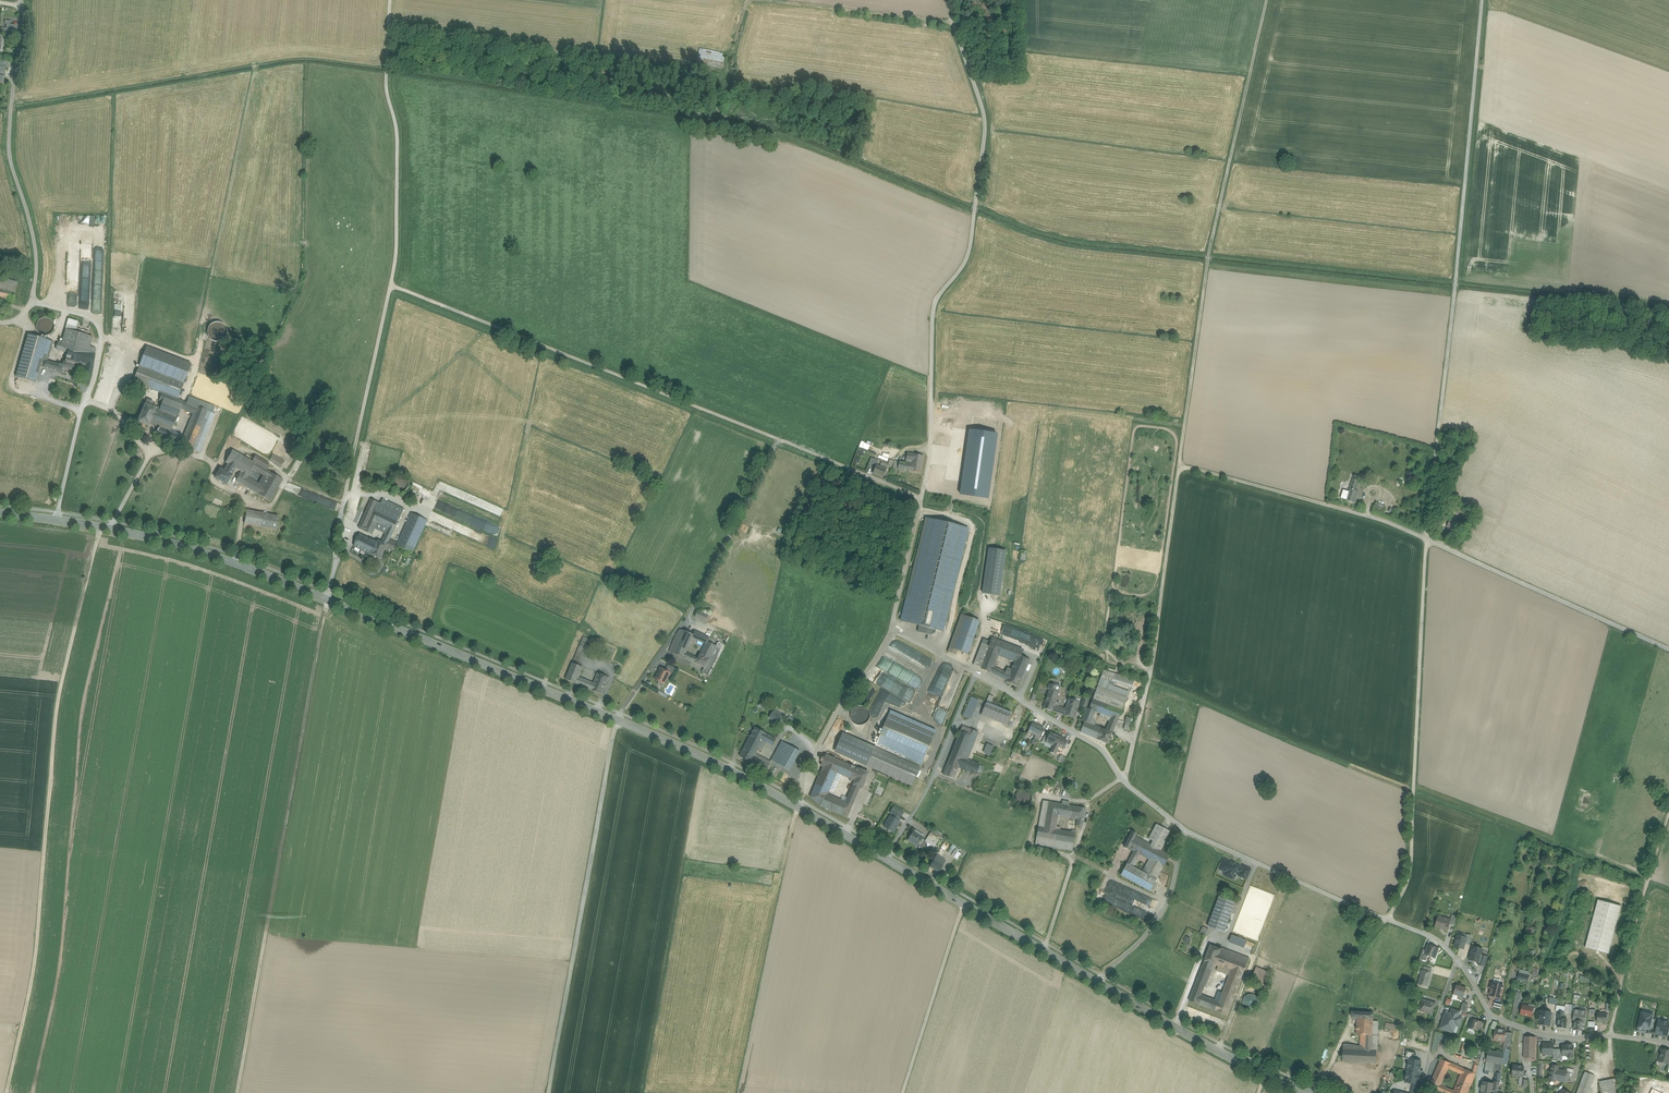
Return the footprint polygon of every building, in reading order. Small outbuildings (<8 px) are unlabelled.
[(11,35),(14,36),(15,26),(10,25),(11,24),(7,24),(6,28),(1,28),(1,33),(7,34),(7,35),(11,35)] [(698,58),(724,62),(724,57),(722,57),(723,53),(700,49),(698,58)] [(0,60),(0,67),(5,67),(8,68),(9,60),(0,60)] [(2,290),(14,293),(17,283),(0,278),(0,289),(2,290)] [(14,293),(2,290),(0,297),(12,301),(14,293)] [(77,321),(67,318),(60,344),(94,354),(96,348),(89,347),(94,328),(90,327),(89,332),(75,328),(77,321)] [(51,341),(24,334),(13,377),(35,382),(39,366),(44,368),(46,361),(51,341)] [(56,343),(55,349),(64,352),(63,357),(85,363),(82,374),(84,375),(88,376),(94,354),(60,344),(56,343)] [(189,364),(145,347),(137,366),(182,383),(189,364)] [(80,363),(66,359),(65,362),(63,362),(62,365),(60,364),(58,372),(62,373),(63,368),(78,372),(80,366),(79,366),(80,363)] [(58,372),(60,364),(46,361),(44,368),(58,372)] [(182,383),(137,366),(131,380),(176,398),(182,383)] [(81,384),(87,385),(89,377),(88,376),(84,375),(81,384)] [(213,407),(188,397),(183,409),(196,414),(208,419),(211,412),(213,407)] [(180,407),(161,399),(156,410),(175,418),(180,407)] [(143,404),(135,421),(146,426),(148,421),(154,409),(143,404)] [(148,421),(169,431),(175,418),(156,410),(154,409),(148,421)] [(183,446),(199,452),(215,414),(211,412),(208,419),(196,414),(185,439),(183,446)] [(183,446),(185,439),(158,428),(155,434),(183,446)] [(250,469),(253,464),(230,450),(223,463),(225,464),(233,468),(239,472),(246,476),(250,469)] [(284,460),(272,454),(269,460),(281,466),(284,460)] [(268,463),(254,455),(250,461),(253,463),(265,470),(268,463)] [(253,464),(250,469),(262,475),(265,470),(253,463),(253,464)] [(913,463),(911,470),(919,472),(921,464),(913,463)] [(233,468),(225,464),(222,470),(229,475),(233,468)] [(887,470),(877,466),(874,474),(883,478),(887,470)] [(217,468),(212,477),(225,485),(230,475),(229,475),(222,470),(217,468)] [(270,501),(282,479),(265,470),(262,475),(257,482),(253,491),(270,501)] [(239,472),(234,480),(253,491),(257,482),(246,476),(239,472)] [(1343,488),(1340,499),(1355,503),(1358,493),(1343,488)] [(379,503),(376,502),(376,503),(368,518),(377,522),(387,527),(393,530),(403,509),(381,498),(379,503)] [(339,503),(326,499),(323,506),(337,510),(339,503)] [(370,500),(357,527),(362,530),(368,518),(376,503),(370,500)] [(1382,511),(1384,506),(1376,502),(1374,508),(1382,511)] [(263,513),(261,513),(247,510),(244,524),(260,527),(263,513)] [(279,516),(263,513),(260,527),(276,530),(279,516)] [(428,520),(412,513),(397,546),(408,551),(413,553),(428,520)] [(1455,525),(1458,518),(1451,515),(1448,523),(1455,525)] [(362,530),(371,534),(374,528),(377,522),(368,518),(362,530)] [(901,621),(919,625),(934,629),(943,631),(968,529),(927,519),(901,621)] [(374,528),(384,533),(387,527),(377,522),(374,528)] [(741,522),(738,527),(747,531),(749,526),(741,522)] [(380,541),(379,541),(378,543),(372,555),(381,559),(386,548),(392,551),(396,542),(388,539),(393,530),(387,527),(384,533),(380,541)] [(378,543),(361,534),(360,534),(354,546),(372,555),(378,543)] [(697,610),(694,617),(706,622),(709,615),(697,610)] [(961,615),(948,652),(956,655),(957,651),(968,654),(980,622),(979,622),(961,615)] [(932,635),(934,629),(919,625),(918,632),(932,635)] [(694,634),(684,630),(674,653),(684,657),(686,652),(693,637),(694,634)] [(710,638),(695,631),(694,634),(693,637),(707,643),(708,641),(710,638)] [(580,662),(590,639),(583,636),(573,659),(580,662)] [(1123,636),(1118,637),(1115,639),(1113,643),(1114,647),(1117,651),(1121,652),(1125,652),(1128,649),(1130,645),(1129,641),(1127,638),(1123,636)] [(990,643),(988,647),(999,652),(998,655),(1015,662),(1018,655),(1020,655),(1022,649),(992,639),(990,643)] [(917,664),(922,654),(896,640),(892,647),(890,646),(885,655),(908,667),(909,664),(914,667),(916,663),(917,664)] [(707,643),(701,654),(710,660),(713,654),(717,646),(708,641),(707,643)] [(980,668),(988,647),(990,643),(983,641),(973,665),(980,668)] [(988,647),(980,668),(1000,677),(1002,671),(993,667),(998,655),(999,652),(988,647)] [(695,656),(686,652),(684,657),(693,661),(695,656)] [(710,660),(701,654),(697,662),(705,667),(709,661),(710,660)] [(1010,673),(1022,678),(1030,660),(1020,655),(1018,655),(1015,662),(1011,670),(1010,673)] [(573,661),(566,679),(576,683),(583,666),(573,661)] [(669,673),(660,668),(655,679),(659,681),(662,681),(665,682),(669,673)] [(1113,682),(1115,683),(1132,688),(1135,681),(1104,670),(1098,686),(1110,691),(1112,688),(1108,686),(1110,681),(1113,682)] [(1022,678),(1010,673),(1010,674),(1009,674),(1007,680),(1006,681),(1018,687),(1022,678)] [(605,686),(595,681),(591,689),(602,694),(605,686)] [(1112,688),(1110,691),(1113,692),(1114,688),(1130,694),(1130,693),(1114,687),(1115,683),(1113,682),(1110,681),(1108,686),(1112,688)] [(670,683),(664,694),(661,693),(660,694),(668,698),(675,685),(670,683)] [(1110,691),(1098,686),(1093,699),(1122,710),(1128,698),(1113,692),(1110,691)] [(1114,688),(1113,692),(1128,698),(1130,694),(1114,688)] [(1050,689),(1043,708),(1044,709),(1057,713),(1060,703),(1055,701),(1059,692),(1051,689),(1050,689)] [(871,714),(878,717),(888,693),(881,690),(876,701),(877,701),(871,714)] [(1080,706),(1086,708),(1089,698),(1084,696),(1080,706)] [(978,700),(971,697),(965,712),(966,712),(964,716),(969,718),(978,700)] [(1080,702),(1069,699),(1064,715),(1074,718),(1080,702)] [(1112,717),(1118,720),(1122,710),(1093,699),(1090,709),(1096,711),(1095,712),(1100,714),(1112,718),(1112,717)] [(1012,713),(986,703),(981,715),(1007,725),(1012,713)] [(867,708),(864,707),(862,706),(859,706),(857,706),(854,708),(852,710),(851,712),(850,715),(851,717),(851,720),(853,722),(855,724),(857,725),(860,725),(863,725),(865,724),(867,722),(869,720),(870,718),(870,715),(870,712),(868,710),(867,708)] [(1095,712),(1096,711),(1090,709),(1087,708),(1082,721),(1085,722),(1085,721),(1090,723),(1091,720),(1092,720),(1095,712)] [(891,712),(876,746),(921,766),(936,731),(891,712)] [(1112,718),(1110,721),(1109,724),(1115,727),(1118,720),(1112,717),(1112,718)] [(1090,736),(1094,725),(1090,723),(1085,721),(1085,722),(1081,733),(1090,736)] [(1126,722),(1124,730),(1131,731),(1132,724),(1130,723),(1126,722)] [(1041,727),(1032,723),(1028,732),(1036,736),(1041,727)] [(1103,729),(1094,725),(1090,736),(1099,740),(1103,729)] [(775,739),(757,729),(755,728),(751,737),(757,740),(765,745),(767,741),(773,744),(775,739)] [(1106,731),(1103,729),(1099,740),(1108,744),(1112,733),(1106,731)] [(973,730),(971,736),(966,749),(962,759),(968,761),(979,733),(973,730)] [(956,745),(966,749),(971,736),(966,734),(961,732),(956,745)] [(1053,746),(1058,736),(1050,732),(1045,742),(1053,746)] [(1053,746),(1051,751),(1055,754),(1059,747),(1063,749),(1067,741),(1058,736),(1053,746)] [(757,740),(751,737),(745,747),(756,753),(759,747),(763,749),(765,745),(757,740)] [(782,741),(771,760),(772,761),(789,771),(801,751),(782,741)] [(851,758),(860,762),(861,763),(864,756),(845,748),(846,747),(832,741),(828,748),(851,758)] [(988,743),(985,743),(982,744),(979,746),(978,749),(978,752),(979,755),(982,758),(985,759),(988,758),(991,757),(993,754),(994,751),(993,748),(991,745),(988,743)] [(962,759),(966,749),(956,745),(948,765),(958,769),(959,768),(962,759)] [(756,753),(745,747),(741,755),(742,756),(751,761),(756,753)] [(920,767),(875,748),(867,766),(912,785),(920,767)] [(855,768),(858,769),(859,765),(858,765),(860,762),(851,758),(848,765),(825,755),(821,766),(824,767),(836,772),(842,775),(851,778),(855,768)] [(1057,761),(1063,763),(1066,758),(1060,755),(1057,761)] [(962,759),(959,768),(976,774),(980,765),(968,761),(962,759)] [(786,773),(788,770),(770,762),(768,768),(772,770),(773,767),(786,773)] [(948,765),(944,775),(954,779),(958,769),(948,765)] [(816,785),(829,791),(836,772),(824,767),(816,785)] [(855,783),(861,770),(858,769),(855,768),(851,778),(850,781),(855,783)] [(860,788),(862,789),(869,773),(861,769),(861,770),(855,783),(854,785),(860,788)] [(842,775),(836,772),(829,791),(834,793),(842,775)] [(826,794),(827,795),(829,791),(816,785),(814,789),(826,794)] [(860,788),(854,785),(848,799),(855,802),(860,788)] [(820,806),(826,794),(814,789),(811,798),(820,806)] [(1016,796),(1016,800),(1018,804),(1022,806),(1026,806),(1029,804),(1031,800),(1031,796),(1029,792),(1026,790),(1022,790),(1018,792),(1016,796)] [(853,806),(846,803),(827,795),(826,794),(820,806),(848,817),(853,806)] [(1047,814),(1049,802),(1043,801),(1035,845),(1042,845),(1042,838),(1044,828),(1047,814)] [(1061,804),(1049,802),(1047,814),(1059,816),(1060,809),(1061,804)] [(1062,804),(1061,804),(1060,809),(1059,816),(1071,818),(1073,806),(1070,806),(1062,804)] [(1086,809),(1073,806),(1071,818),(1078,820),(1084,821),(1086,809)] [(1059,816),(1047,814),(1044,828),(1060,831),(1061,828),(1057,827),(1059,816)] [(883,826),(893,832),(900,821),(889,815),(883,826)] [(1142,841),(1161,851),(1171,832),(1156,824),(1148,839),(1144,837),(1142,841)] [(1060,831),(1044,828),(1042,838),(1074,844),(1076,834),(1071,833),(1060,831)] [(923,838),(914,832),(908,840),(917,846),(923,838)] [(1132,832),(1124,847),(1129,850),(1129,849),(1135,837),(1137,834),(1132,832)] [(925,842),(934,846),(939,837),(929,833),(925,842)] [(1141,840),(1135,837),(1129,849),(1134,851),(1133,852),(1134,853),(1135,852),(1141,840)] [(1073,851),(1074,844),(1042,838),(1042,845),(1073,851)] [(1142,841),(1141,840),(1135,852),(1149,859),(1163,867),(1169,855),(1161,851),(1142,841)] [(942,848),(948,850),(950,844),(944,842),(942,848)] [(954,849),(956,846),(952,844),(947,852),(955,857),(958,851),(954,849)] [(1142,872),(1145,867),(1134,861),(1136,858),(1131,856),(1127,863),(1142,872)] [(1156,879),(1163,867),(1149,859),(1145,867),(1142,872),(1156,879)] [(1231,862),(1223,859),(1219,869),(1225,872),(1224,875),(1235,880),(1241,867),(1236,864),(1231,861),(1231,862)] [(944,865),(935,860),(930,868),(940,873),(944,865)] [(1142,872),(1127,863),(1121,875),(1130,881),(1150,891),(1156,879),(1142,872)] [(1252,869),(1243,865),(1242,868),(1241,867),(1239,871),(1240,872),(1238,876),(1247,880),(1252,869)] [(1147,911),(1153,898),(1112,880),(1106,893),(1130,904),(1128,909),(1142,915),(1144,910),(1147,911)] [(1235,902),(1220,896),(1208,927),(1224,933),(1235,902)] [(1585,948),(1608,954),(1621,906),(1598,900),(1585,948)] [(1435,927),(1448,931),(1451,921),(1439,917),(1435,927)] [(1209,930),(1203,927),(1200,933),(1206,935),(1209,930)] [(1457,935),(1454,947),(1464,950),(1467,938),(1457,935)] [(1438,949),(1428,945),(1425,954),(1435,958),(1438,949)] [(1221,949),(1211,946),(1205,961),(1213,964),(1215,965),(1221,950),(1221,949)] [(1473,947),(1469,960),(1480,963),(1483,950),(1473,947)] [(1231,971),(1243,975),(1249,958),(1221,948),(1221,949),(1221,950),(1215,965),(1231,971)] [(1213,964),(1205,961),(1203,967),(1211,970),(1213,964)] [(1211,970),(1203,967),(1197,982),(1205,985),(1211,970)] [(1270,973),(1256,967),(1251,981),(1265,986),(1270,973)] [(1519,969),(1517,980),(1528,981),(1530,971),(1519,969)] [(1225,987),(1237,991),(1243,975),(1231,971),(1225,987)] [(1432,973),(1422,971),(1421,973),(1419,973),(1419,975),(1421,976),(1418,985),(1428,987),(1432,973)] [(1490,995),(1500,998),(1503,986),(1493,984),(1490,995)] [(1456,985),(1453,994),(1463,997),(1466,989),(1456,985)] [(1204,989),(1195,986),(1189,1001),(1198,1004),(1201,995),(1204,989)] [(1219,1002),(1216,1011),(1228,1015),(1237,991),(1225,987),(1223,993),(1219,1002)] [(1219,1002),(1223,993),(1218,991),(1215,1000),(1219,1002)] [(1255,995),(1253,994),(1250,994),(1248,995),(1246,996),(1245,997),(1243,999),(1243,1001),(1243,1003),(1244,1005),(1245,1007),(1247,1009),(1249,1009),(1251,1010),(1253,1009),(1255,1008),(1257,1007),(1258,1005),(1258,1003),(1258,1000),(1258,998),(1256,997),(1255,995)] [(1215,1000),(1201,995),(1198,1004),(1216,1011),(1219,1002),(1215,1000)] [(1435,1004),(1423,1000),(1420,1011),(1421,1011),(1421,1009),(1426,1011),(1425,1013),(1432,1015),(1435,1004)] [(1494,1001),(1492,1008),(1500,1010),(1502,1003),(1494,1001)] [(1460,1010),(1467,1012),(1469,1008),(1467,1007),(1468,1004),(1463,1002),(1460,1010)] [(1523,1005),(1521,1014),(1532,1017),(1534,1008),(1523,1005)] [(1573,1020),(1585,1021),(1586,1012),(1574,1010),(1573,1020)] [(1224,1024),(1225,1018),(1197,1011),(1195,1019),(1220,1026),(1221,1023),(1224,1024)] [(1540,1011),(1539,1026),(1549,1027),(1551,1012),(1540,1011)] [(1653,1014),(1641,1011),(1637,1032),(1645,1033),(1646,1029),(1650,1029),(1650,1028),(1652,1019),(1653,1014)] [(1457,1016),(1446,1012),(1444,1019),(1454,1023),(1457,1016)] [(1597,1013),(1597,1022),(1606,1022),(1607,1013),(1597,1013)] [(1559,1018),(1557,1028),(1566,1029),(1567,1019),(1559,1018)] [(1454,1023),(1444,1019),(1441,1027),(1452,1030),(1454,1023)] [(1482,1022),(1471,1019),(1469,1029),(1479,1032),(1482,1022)] [(1583,1021),(1575,1020),(1574,1029),(1582,1031),(1583,1021)] [(1658,1020),(1655,1035),(1667,1037),(1668,1034),(1668,1029),(1668,1022),(1658,1020)] [(1373,1024),(1358,1023),(1357,1035),(1360,1035),(1367,1035),(1368,1035),(1373,1036),(1373,1035),(1373,1024)] [(1505,1041),(1506,1030),(1495,1029),(1494,1040),(1505,1041)] [(1433,1051),(1436,1052),(1439,1040),(1450,1043),(1451,1039),(1436,1033),(1433,1051)] [(1360,1045),(1349,1044),(1349,1049),(1366,1050),(1367,1035),(1360,1035),(1360,1045)] [(1525,1037),(1525,1048),(1535,1048),(1536,1038),(1525,1037)] [(1554,1044),(1542,1044),(1542,1054),(1554,1054),(1554,1044)] [(1573,1046),(1562,1046),(1562,1056),(1573,1056),(1573,1046)] [(1524,1057),(1535,1057),(1535,1048),(1525,1048),(1524,1057)] [(1349,1049),(1343,1049),(1343,1062),(1377,1064),(1377,1051),(1372,1051),(1366,1050),(1349,1049)] [(1489,1050),(1485,1071),(1501,1074),(1505,1053),(1489,1050)] [(1668,1062),(1668,1051),(1661,1050),(1659,1062),(1668,1064),(1668,1062)] [(1409,1059),(1407,1071),(1419,1073),(1421,1061),(1409,1059)] [(1449,1068),(1451,1063),(1441,1059),(1429,1086),(1439,1090),(1441,1085),(1449,1068)] [(1464,1069),(1451,1063),(1449,1068),(1461,1074),(1464,1069)] [(1512,1076),(1523,1077),(1524,1067),(1513,1066),(1512,1076)] [(1465,1092),(1467,1092),(1476,1074),(1475,1074),(1472,1073),(1464,1069),(1461,1074),(1455,1089),(1465,1092)] [(1564,1081),(1566,1071),(1557,1070),(1556,1080),(1564,1081)] [(1419,1073),(1407,1071),(1405,1082),(1417,1084),(1418,1080),(1419,1077),(1418,1077),(1419,1073)] [(1577,1092),(1589,1092),(1595,1076),(1585,1072),(1577,1092)] [(1602,1092),(1615,1092),(1613,1079),(1600,1082),(1602,1092)] [(1495,1084),(1483,1082),(1481,1092),(1493,1092),(1495,1084)] [(1652,1089),(1661,1092),(1668,1092),(1654,1085),(1652,1089)]
